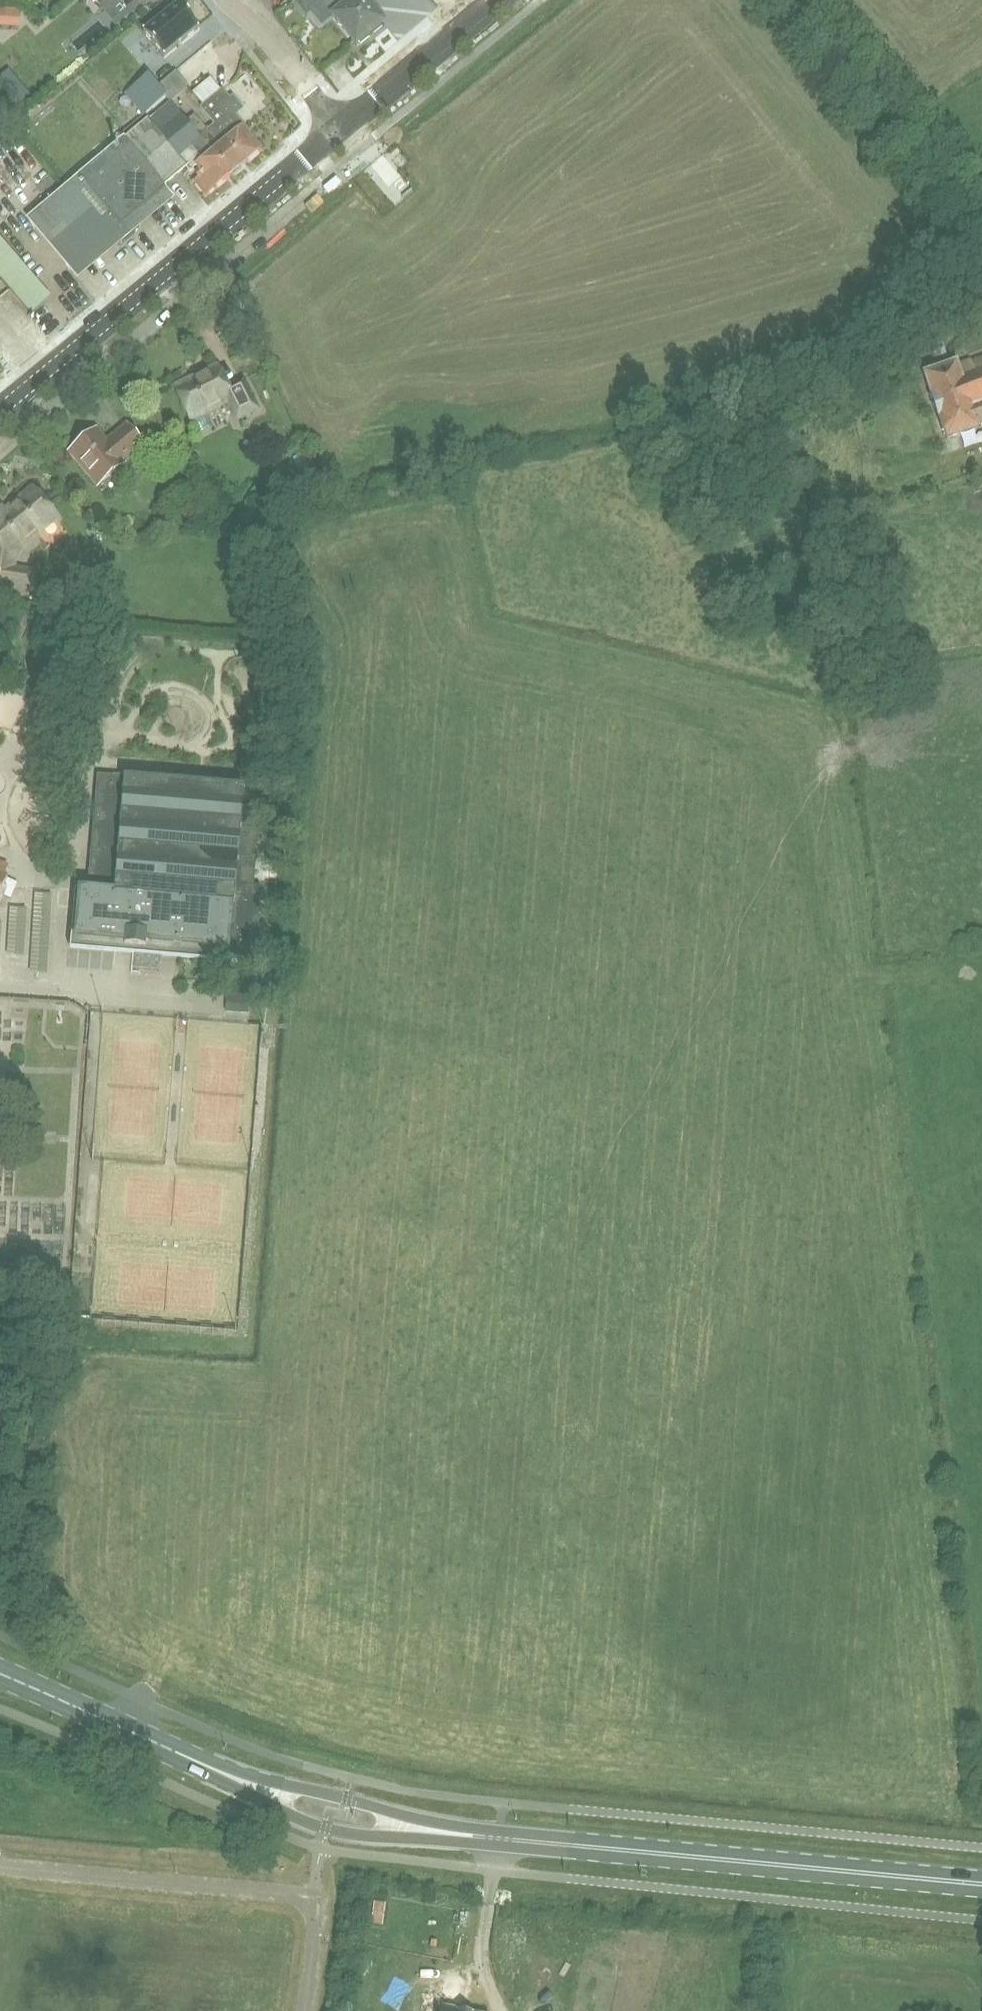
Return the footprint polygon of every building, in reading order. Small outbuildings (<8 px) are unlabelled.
[(104,12),(118,1),(129,14),(147,0),(94,0),(104,12)] [(299,2),(307,12),(309,10),(320,1),(324,6),(333,17),(355,44),(358,41),(361,44),(371,36),(342,0),(297,0),(299,2)] [(371,36),(382,26),(380,23),(383,21),(365,0),(342,0),(371,36)] [(198,30),(178,5),(144,33),(163,58),(198,30)] [(9,22),(9,10),(0,9),(0,22),(9,22)] [(158,87),(166,97),(168,99),(186,84),(176,72),(158,87)] [(148,75),(127,93),(145,115),(166,97),(158,87),(148,75)] [(201,108),(246,163),(259,151),(230,116),(238,109),(223,91),(221,92),(211,79),(192,95),(202,107),(201,108)] [(170,106),(149,123),(178,157),(186,167),(191,172),(197,167),(201,172),(197,176),(199,178),(197,180),(208,193),(230,176),(187,124),(182,118),(181,119),(170,106)] [(187,124),(230,176),(246,163),(201,108),(199,110),(213,127),(206,133),(194,118),(187,124)] [(178,157),(149,123),(126,142),(124,139),(52,198),(36,210),(79,261),(110,235),(117,243),(121,245),(138,230),(140,227),(132,217),(165,189),(163,186),(186,167),(178,157)] [(363,175),(381,198),(409,176),(391,153),(363,175)] [(36,315),(56,299),(0,232),(0,272),(36,315)] [(981,427),(981,358),(959,366),(957,365),(924,376),(947,440),(980,429),(980,428),(981,427)] [(237,420),(257,410),(242,380),(227,388),(217,367),(175,389),(191,420),(228,402),(237,420)] [(123,462),(143,446),(127,426),(116,435),(121,441),(111,449),(96,431),(71,452),(99,486),(125,464),(123,462)] [(29,591),(32,573),(14,570),(16,555),(40,535),(38,532),(54,519),(30,490),(2,513),(0,510),(0,586),(29,591)] [(9,607),(0,603),(0,629),(9,607)] [(261,887),(254,887),(260,809),(242,808),(244,789),(97,776),(87,892),(79,891),(75,939),(125,943),(124,948),(182,953),(181,959),(226,963),(227,957),(255,959),(261,887)] [(0,794),(0,799),(5,808),(18,802),(12,789),(0,794)] [(1,895),(11,899),(14,892),(18,883),(8,879),(0,875),(0,897),(1,895)] [(247,1014),(248,1000),(228,998),(227,1012),(247,1014)]
